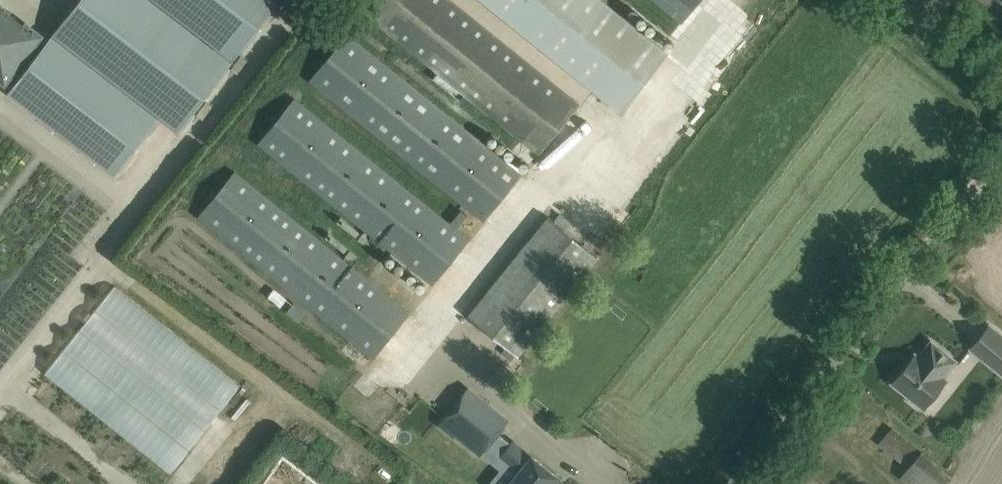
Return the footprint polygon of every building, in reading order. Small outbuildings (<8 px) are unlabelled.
[(7,93),(115,175),(160,116),(179,130),(279,0),(78,0),(44,43),(37,38),(38,35),(0,6),(0,77),(4,80),(6,78),(14,84),(7,93)] [(383,28),(521,140),(538,153),(579,102),(562,90),(451,0),(373,0),(364,12),(383,28)] [(620,112),(667,54),(600,0),(482,0),(620,112)] [(682,22),(699,0),(655,0),(682,22)] [(309,81),(407,160),(485,222),(522,176),(346,34),(309,81)] [(469,239),(294,98),(257,144),(432,285),(469,239)] [(236,172),(198,218),(374,360),(410,313),(236,172)] [(468,317),(518,357),(597,258),(548,217),(468,317)] [(108,281),(39,373),(170,472),(240,380),(108,281)] [(1001,374),(1001,337),(989,326),(970,348),(1001,374)] [(892,383),(908,396),(909,399),(915,405),(919,405),(923,408),(946,380),(942,377),(955,361),(931,342),(918,358),(915,355),(892,383)] [(455,435),(480,455),(503,427),(493,419),(498,413),(467,388),(438,424),(454,437),(455,435)] [(844,395),(831,410),(843,421),(856,405),(844,395)] [(906,483),(946,483),(952,477),(891,427),(878,444),(907,468),(899,478),(906,483)] [(561,480),(532,456),(529,460),(516,449),(519,446),(512,441),(499,457),(518,473),(509,483),(558,483),(561,480)]
